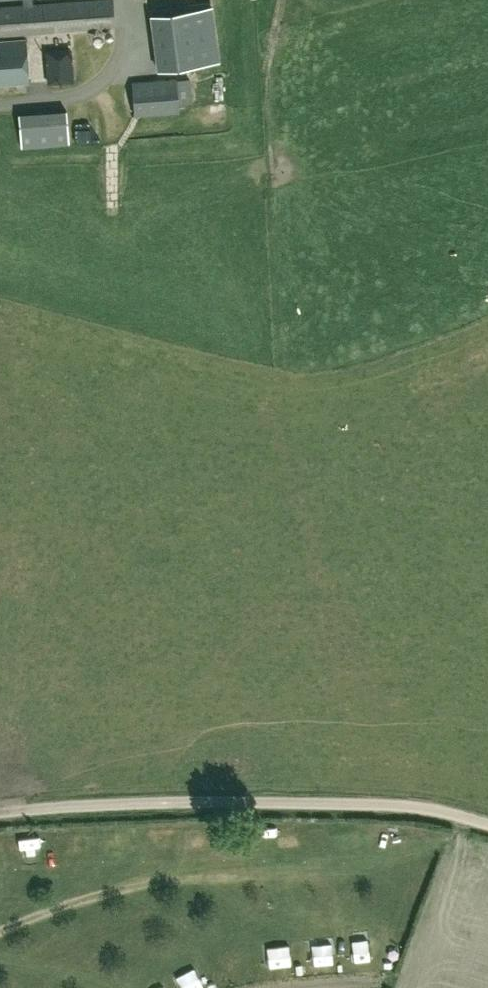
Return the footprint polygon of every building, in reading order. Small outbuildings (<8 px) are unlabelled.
[(33,4),(33,0),(23,0),(23,4),(0,6),(0,37),(115,28),(113,0),(87,0),(33,4)] [(220,62),(213,6),(149,15),(157,70),(220,62)] [(29,83),(26,41),(0,43),(0,85),(29,83)] [(45,49),(47,83),(74,82),(72,48),(45,49)] [(132,82),(135,117),(180,114),(177,79),(132,82)] [(81,105),(33,107),(35,142),(82,140),(81,105)] [(381,928),(361,928),(362,959),(382,958),(381,928)] [(345,961),(344,932),(326,933),(328,962),(345,961)] [(280,967),(302,964),(301,952),(278,955),(280,967)] [(160,981),(163,987),(184,987),(178,974),(160,981)]
